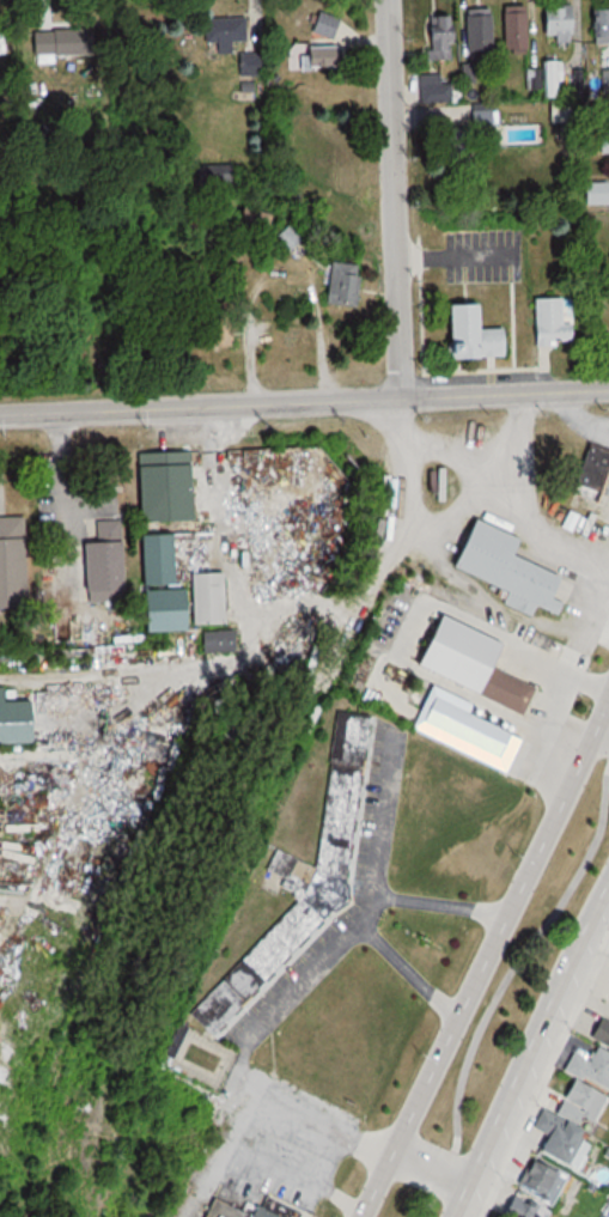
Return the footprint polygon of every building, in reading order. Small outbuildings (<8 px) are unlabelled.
[(547,35),(558,35),(558,42),(577,42),(577,7),(547,7),(547,35)] [(344,19),(316,9),(309,29),(337,39),(344,19)] [(597,9),(597,43),(608,43),(608,9),(597,9)] [(496,10),(471,10),(471,51),(496,51),(496,10)] [(530,53),(530,12),(509,12),(509,53),(530,53)] [(455,15),(430,15),(430,59),(455,59),(455,15)] [(248,41),(248,17),(209,17),(209,52),(234,52),(234,41),(248,41)] [(340,46),(291,46),(291,68),(340,68),(340,46)] [(264,75),(264,53),(243,53),(243,75),(264,75)] [(421,74),(421,103),(443,103),(443,74),(421,74)] [(553,100),(553,122),(574,122),(574,100),(553,100)] [(588,183),(588,203),(608,203),(608,183),(588,183)] [(279,215),(251,206),(244,228),(271,237),(279,215)] [(291,254),(306,239),(291,225),(276,240),(291,254)] [(360,306),(364,264),(333,262),(330,304),(360,306)] [(578,298),(538,298),(538,345),(578,345),(578,298)] [(458,304),(459,357),(512,356),(511,329),(488,329),(488,304),(458,304)] [(595,499),(608,450),(583,442),(569,492),(595,499)] [(188,452),(136,453),(137,514),(170,513),(170,494),(189,494),(188,452)] [(18,605),(19,518),(0,517),(0,605),(18,605)] [(445,566),(502,590),(498,600),(531,615),(535,606),(554,614),(558,603),(548,598),(557,577),(510,557),(518,540),(465,517),(445,566)] [(94,521),(94,541),(78,542),(80,601),(120,600),(118,520),(94,521)] [(136,534),(137,585),(165,584),(164,533),(136,534)] [(221,625),(221,572),(188,572),(188,625),(221,625)] [(184,589),(138,589),(138,621),(184,621),(184,589)] [(494,641),(432,613),(409,663),(519,712),(531,686),(483,664),(494,641)] [(459,710),(462,703),(450,698),(442,715),(454,720),(446,737),(502,762),(514,736),(459,710)] [(311,865),(310,865),(278,850),(273,850),(265,869),(268,872),(279,877),(286,883),(285,889),(292,899),(212,992),(221,1000),(220,1007),(212,1013),(215,1018),(231,1008),(233,1004),(262,984),(334,900),(341,886),(354,766),(326,763),(316,855),(311,865)] [(210,1193),(200,1216),(270,1216),(210,1193)]
